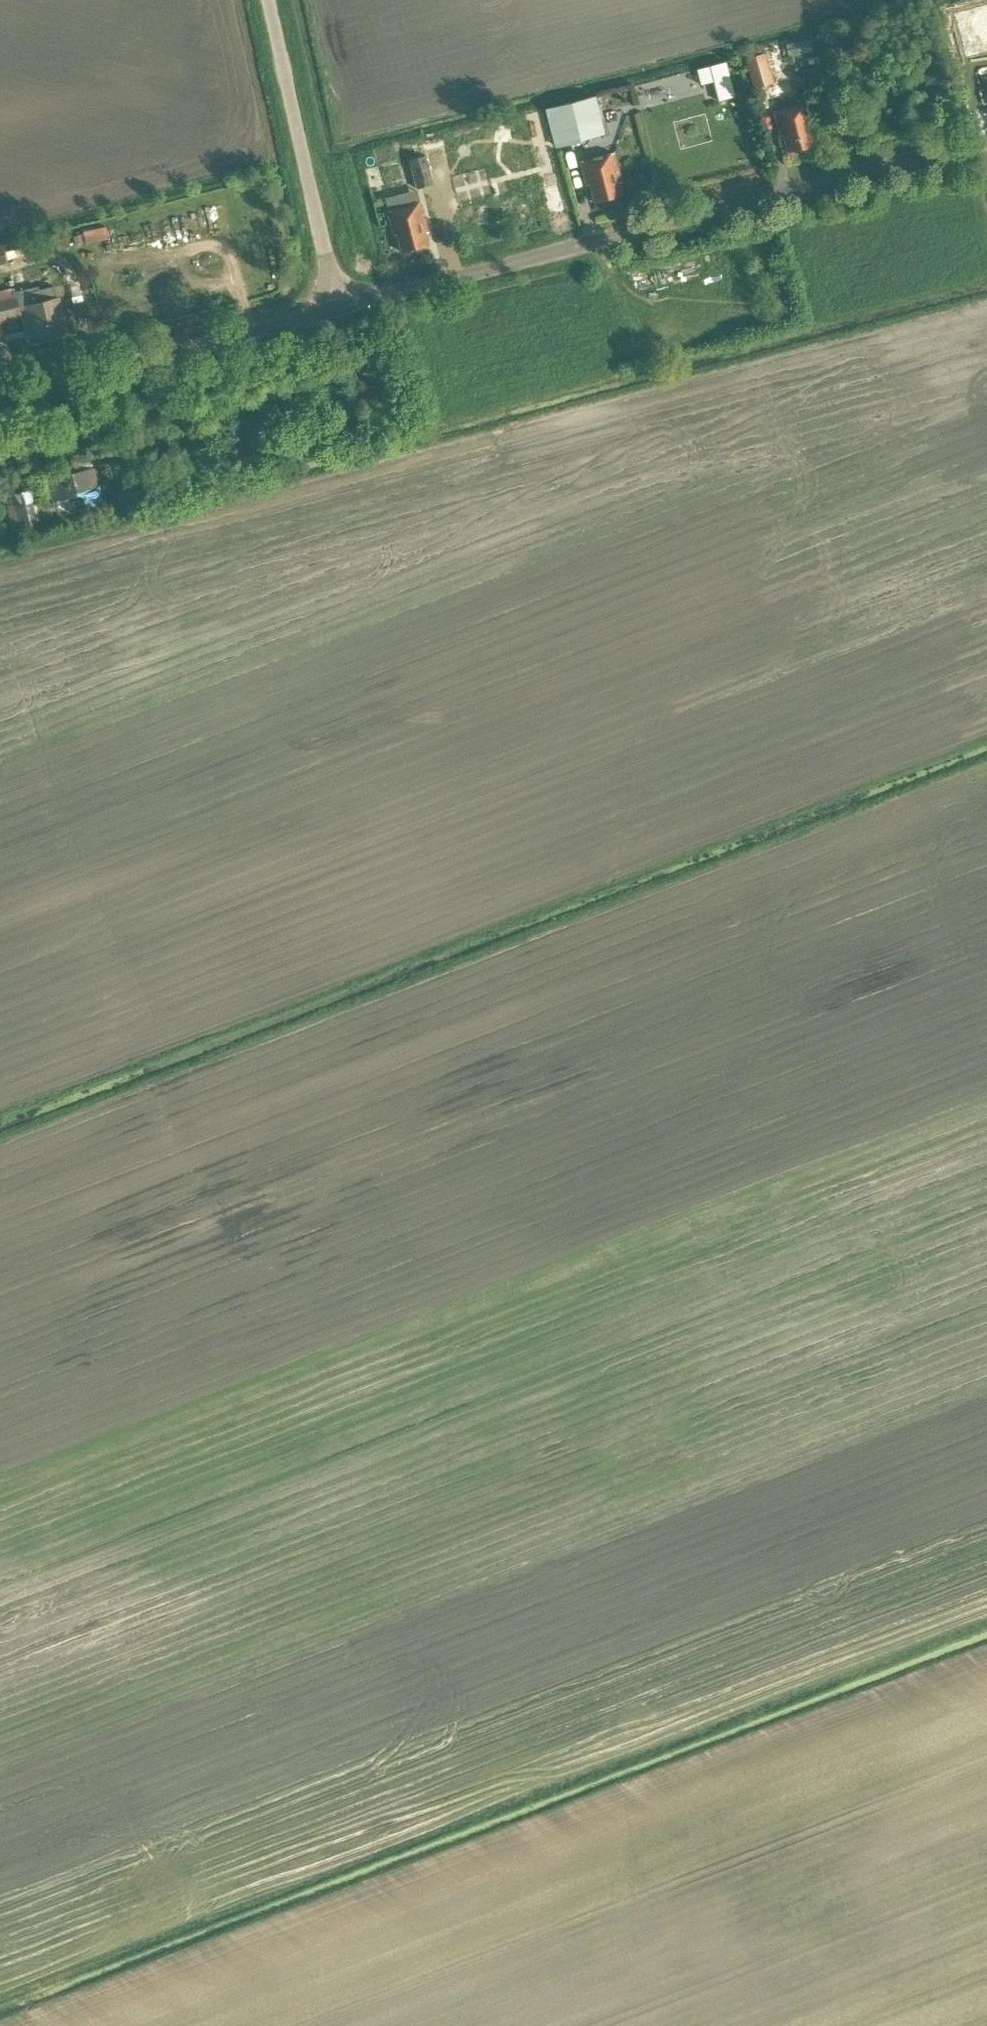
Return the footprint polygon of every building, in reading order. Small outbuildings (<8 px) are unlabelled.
[(774,81),(766,51),(746,56),(754,87),(774,81)] [(734,96),(725,61),(695,69),(700,85),(713,81),(718,101),(734,96)] [(822,66),(801,69),(803,80),(823,76),(822,66)] [(787,153),(814,146),(811,134),(814,133),(806,104),(773,113),(777,128),(780,127),(787,153)] [(613,150),(608,135),(584,142),(588,157),(613,150)] [(417,190),(433,186),(426,156),(434,154),(431,143),(410,148),(413,161),(409,161),(417,190)] [(594,203),(621,196),(618,184),(621,183),(613,154),(580,162),(584,178),(587,177),(594,203)] [(420,204),(407,207),(404,193),(374,200),(377,214),(387,212),(391,228),(394,227),(401,253),(428,246),(425,234),(428,233),(420,204)] [(16,298),(16,297),(0,300),(0,321),(20,317),(19,312),(29,310),(35,341),(65,334),(57,297),(56,297),(54,290),(16,298)] [(103,489),(97,467),(47,480),(53,503),(72,497),(77,514),(105,506),(101,489),(103,489)] [(41,522),(31,490),(12,496),(22,528),(41,522)]
